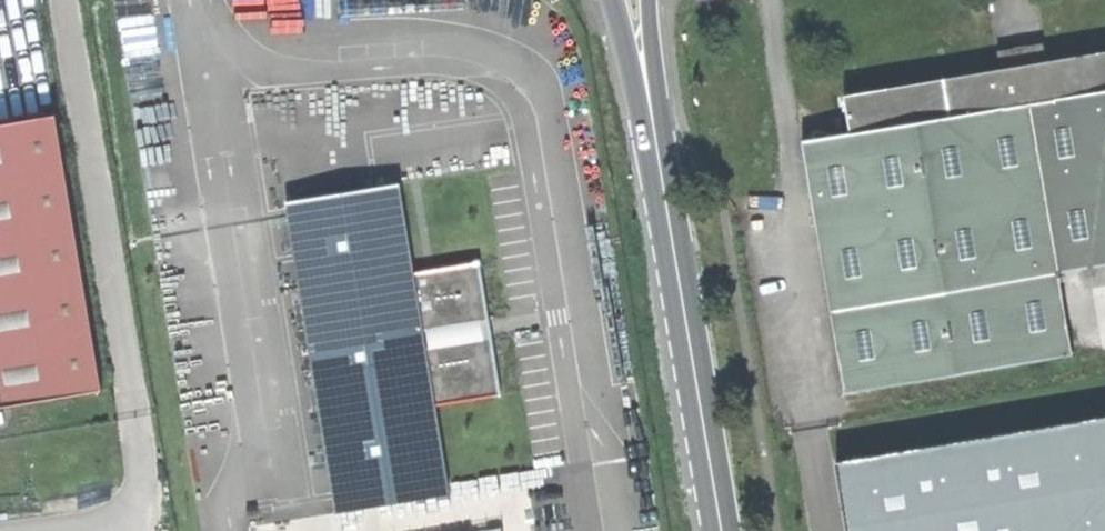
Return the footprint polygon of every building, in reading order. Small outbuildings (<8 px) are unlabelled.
[(852,132),(1104,87),(1104,47),(1045,58),(1044,50),(1001,58),(1004,66),(845,95),(852,132)] [(847,389),(1072,348),(1059,268),(1104,259),(1104,87),(852,132),(803,140),(847,389)] [(0,123),(0,406),(102,390),(55,114),(0,123)] [(288,202),(339,512),(451,494),(436,405),(414,274),(400,184),(288,202)] [(482,263),(414,274),(436,405),(503,394),(482,263)] [(836,462),(847,530),(1104,530),(1104,417),(836,462)]
